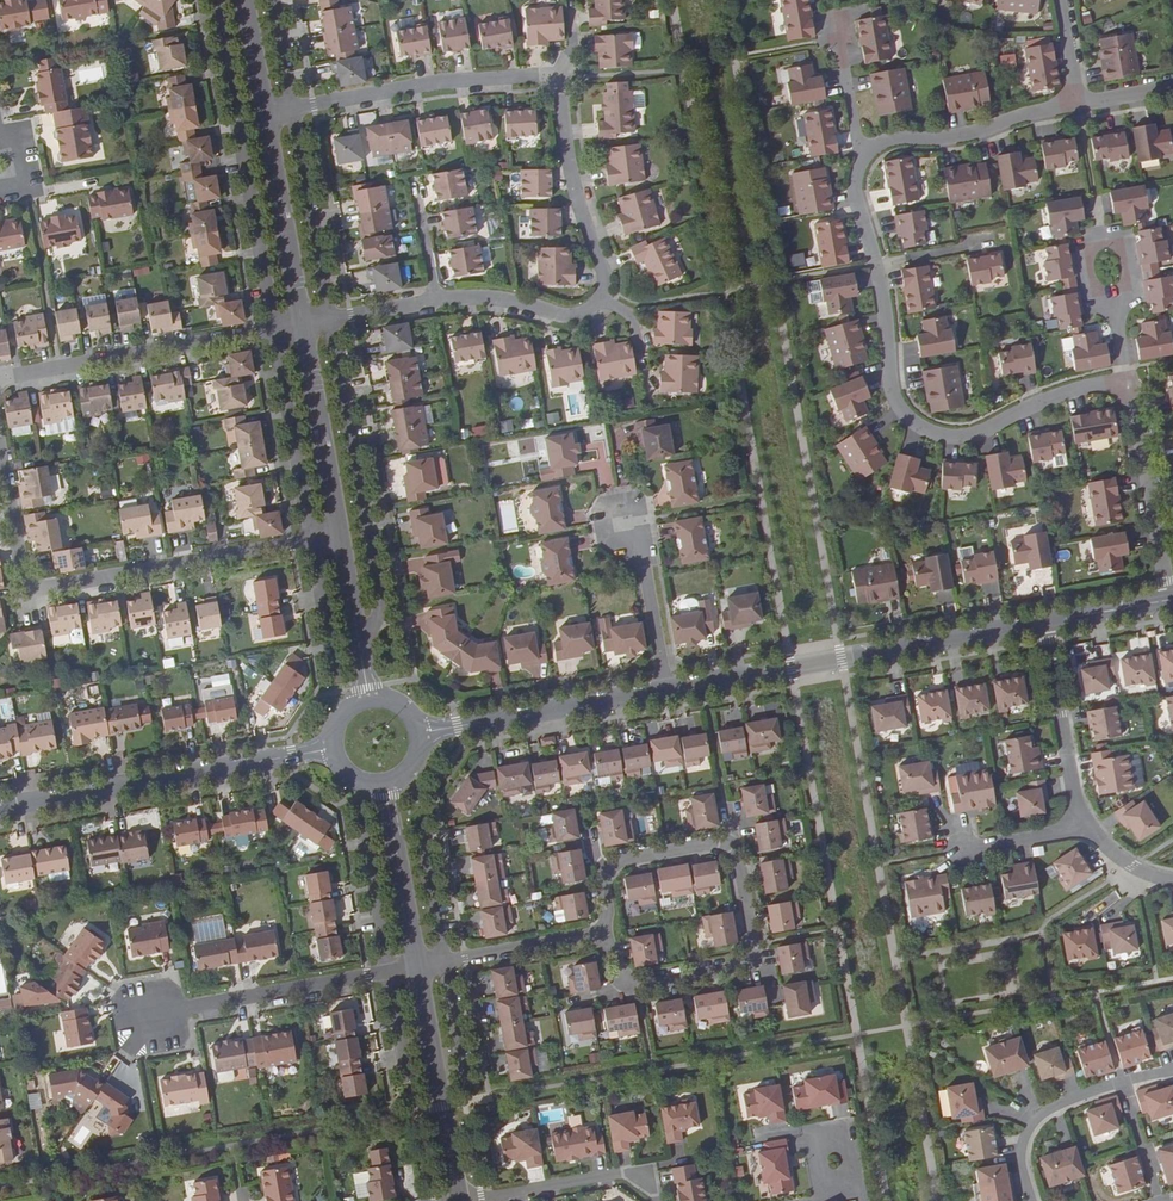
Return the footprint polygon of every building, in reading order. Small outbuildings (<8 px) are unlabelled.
[(46,0),(35,0),(27,1),(26,0),(18,0),(16,0),(16,2),(6,4),(6,2),(0,3),(0,31),(10,29),(12,31),(20,30),(21,27),(31,25),(30,21),(49,18),(46,0)] [(107,0),(58,0),(62,20),(75,18),(86,16),(109,12),(107,0)] [(144,6),(154,14),(157,10),(164,14),(157,24),(158,30),(176,27),(172,4),(174,1),(173,0),(148,0),(144,6)] [(606,25),(606,21),(624,20),(623,0),(595,0),(595,9),(588,9),(589,26),(606,25)] [(785,40),(812,36),(808,17),(805,17),(804,11),(807,11),(804,0),(776,0),(785,40)] [(991,5),(1034,9),(1034,0),(992,0),(991,5)] [(320,4),(322,13),(335,10),(333,2),(320,4)] [(324,24),(326,33),(354,28),(350,7),(335,10),(322,13),(323,21),(326,21),(327,24),(324,24)] [(547,41),(565,40),(564,33),(562,8),(525,10),(528,47),(543,46),(543,38),(547,38),(547,41)] [(501,49),(514,47),(508,16),(498,18),(499,21),(478,24),(482,50),(495,48),(500,46),(501,49)] [(879,16),(867,17),(852,20),(856,40),(858,39),(859,45),(857,46),(857,47),(860,64),(887,59),(879,16)] [(461,50),(470,48),(465,19),(437,23),(442,53),(452,51),(461,50)] [(1048,30),(1047,22),(1039,24),(1041,32),(1048,30)] [(418,57),(431,55),(426,24),(416,25),(417,29),(396,32),(400,57),(413,55),(418,54),(418,57)] [(328,47),(329,56),(344,53),(358,51),(354,28),(326,33),(327,43),(330,43),(331,46),(328,47)] [(600,69),(631,66),(630,50),(632,49),(631,33),(595,35),(595,45),(603,45),(603,50),(599,50),(600,69)] [(1098,67),(1101,81),(1132,75),(1124,34),(1095,39),(1098,50),(1095,51),(1097,62),(1100,61),(1101,66),(1098,67)] [(180,50),(177,36),(152,41),(154,50),(157,49),(161,69),(186,65),(183,49),(180,50)] [(1030,90),(1056,85),(1053,65),(1050,66),(1049,60),(1052,59),(1048,42),(1021,46),(1030,90)] [(329,56),(330,63),(345,60),(344,53),(329,56)] [(1002,55),(1002,69),(1017,69),(1017,54),(1002,55)] [(340,79),(341,87),(366,82),(361,57),(345,60),(330,63),(332,73),(335,72),(338,72),(340,79)] [(785,82),(790,103),(822,98),(819,81),(814,82),(813,77),(810,63),(787,67),(789,81),(785,82)] [(44,105),(45,114),(54,113),(68,110),(60,67),(36,72),(38,83),(39,91),(37,92),(40,105),(44,105)] [(169,111),(195,106),(192,90),(187,91),(186,85),(185,75),(168,78),(171,96),(166,97),(169,111)] [(939,82),(944,113),(960,111),(959,107),(964,107),(964,110),(976,108),(975,105),(986,104),(981,75),(939,82)] [(892,114),(892,117),(904,115),(903,113),(914,111),(909,83),(867,89),(873,121),(887,118),(887,115),(892,114)] [(604,111),(605,122),(598,122),(599,139),(616,137),(616,133),(634,132),(632,111),(641,111),(645,107),(644,94),(640,91),(631,91),(631,90),(603,92),(604,103),(604,111)] [(179,142),(182,142),(196,139),(194,129),(193,123),(198,122),(195,106),(169,111),(171,124),(175,123),(179,142)] [(88,118),(86,107),(68,110),(54,113),(57,129),(54,129),(52,133),(53,138),(57,140),(59,140),(59,142),(58,142),(60,153),(61,153),(61,154),(59,154),(57,157),(58,164),(61,166),(93,159),(91,146),(92,145),(88,127),(86,119),(88,118)] [(806,157),(833,152),(830,134),(828,135),(827,128),(829,128),(825,108),(798,113),(806,157)] [(460,115),(465,144),(493,140),(487,109),(479,111),(470,113),(460,115)] [(505,110),(506,141),(516,141),(516,137),(536,136),(535,111),(523,111),(517,111),(517,110),(505,110)] [(429,117),(416,119),(421,150),(431,148),(431,145),(452,141),(447,116),(434,118),(429,119),(429,117)] [(407,121),(387,125),(392,154),(412,150),(410,143),(411,143),(407,121)] [(1144,124),(1128,127),(1134,159),(1154,155),(1154,151),(1167,149),(1163,127),(1149,129),(1145,130),(1144,124)] [(392,154),(387,125),(366,128),(370,150),(371,150),(373,158),(392,154)] [(363,159),(358,129),(349,131),(349,133),(349,137),(341,138),(333,139),(338,164),(363,159)] [(1097,136),(1086,138),(1090,160),(1103,158),(1104,161),(1124,157),(1119,129),(1102,132),(1103,135),(1097,136)] [(182,173),(200,170),(199,161),(208,159),(207,153),(211,153),(208,137),(196,139),(182,142),(184,154),(189,154),(190,162),(179,164),(182,173)] [(1052,138),(1036,141),(1041,169),(1061,166),(1060,162),(1073,160),(1070,138),(1058,140),(1053,141),(1052,138)] [(639,143),(608,148),(610,165),(612,165),(613,169),(606,169),(608,185),(644,181),(639,143)] [(993,155),(993,158),(998,187),(1018,184),(1018,180),(1032,177),(1028,155),(1014,157),(1010,158),(1009,153),(993,155)] [(911,180),(914,180),(910,160),(883,164),(892,208),(918,203),(914,185),(912,186),(911,180)] [(952,166),(939,168),(944,199),(986,191),(981,163),(970,165),(969,163),(958,165),(959,168),(953,169),(952,166)] [(829,209),(830,209),(827,194),(824,194),(823,189),(826,189),(824,178),(822,178),(820,167),(791,172),(799,214),(829,209)] [(468,196),(462,169),(432,175),(434,184),(436,191),(438,202),(468,196)] [(207,200),(219,198),(216,182),(212,182),(211,177),(202,179),(200,170),(182,173),(183,182),(193,181),(194,188),(191,189),(193,203),(207,200)] [(551,170),(521,170),(521,198),(551,197),(551,187),(551,180),(551,170)] [(367,183),(352,186),(355,206),(359,205),(359,203),(361,202),(360,200),(358,200),(357,191),(370,189),(369,183),(367,183)] [(359,205),(360,212),(388,208),(384,186),(370,189),(357,191),(358,200),(360,200),(361,202),(359,203),(359,205)] [(1140,208),(1136,187),(1104,192),(1107,209),(1113,208),(1114,212),(1116,222),(1117,226),(1131,223),(1139,222),(1136,208),(1140,208)] [(649,189),(618,197),(623,214),(625,214),(626,217),(620,219),(624,235),(659,225),(649,189)] [(88,197),(91,218),(101,216),(102,220),(130,216),(126,190),(116,192),(107,194),(107,191),(97,192),(98,196),(88,197)] [(1047,202),(1044,203),(1047,224),(1051,223),(1054,237),(1062,236),(1076,233),(1075,229),(1074,220),(1073,215),(1078,214),(1075,197),(1047,202)] [(190,236),(217,231),(214,216),(209,217),(209,211),(207,200),(193,203),(189,203),(192,222),(188,223),(190,236)] [(388,208),(360,212),(362,220),(362,223),(364,222),(365,225),(363,225),(364,234),(378,232),(392,229),(388,208)] [(561,208),(530,209),(531,237),(561,236),(561,226),(561,218),(561,208)] [(449,226),(450,233),(452,243),(482,238),(477,210),(447,216),(449,226)] [(919,210),(891,215),(893,232),(896,231),(897,237),(899,248),(921,244),(919,231),(922,231),(919,210)] [(38,218),(43,242),(81,235),(76,211),(64,213),(51,215),(38,218)] [(810,223),(818,267),(844,262),(841,245),(839,246),(838,239),(840,239),(836,219),(810,223)] [(358,221),(361,240),(379,237),(378,232),(364,234),(363,225),(365,225),(364,222),(362,223),(362,220),(358,221)] [(26,246),(22,221),(2,225),(0,225),(0,251),(26,246)] [(1139,222),(1131,223),(1132,231),(1140,230),(1139,222)] [(1140,230),(1132,231),(1135,243),(1136,248),(1133,248),(1136,265),(1151,263),(1164,260),(1161,240),(1157,240),(1155,227),(1140,230)] [(200,268),(218,265),(216,254),(215,248),(220,247),(217,231),(190,236),(193,250),(197,249),(200,268)] [(379,237),(361,240),(365,260),(395,255),(391,235),(379,237)] [(1054,237),(1055,245),(1063,243),(1062,236),(1054,237)] [(646,241),(629,248),(636,264),(644,260),(648,270),(651,277),(656,287),(682,275),(664,237),(647,245),(646,241)] [(1055,245),(1041,247),(1043,261),(1040,261),(1043,281),(1057,279),(1072,276),(1069,260),(1066,260),(1065,255),(1063,243),(1055,245)] [(459,262),(460,269),(462,279),(491,273),(487,246),(457,252),(459,262)] [(570,247),(538,247),(538,286),(575,285),(575,269),(568,269),(568,265),(571,265),(570,247)] [(978,254),(962,257),(967,285),(986,282),(985,279),(999,276),(995,254),(984,256),(978,257),(978,254)] [(1151,263),(1136,265),(1138,273),(1152,270),(1151,263)] [(376,285),(377,293),(402,288),(397,264),(367,269),(369,278),(371,278),(374,277),(376,285)] [(902,296),(905,313),(931,308),(924,264),(897,269),(901,290),(904,289),(905,295),(902,296)] [(1152,270),(1138,273),(1139,281),(1154,278),(1152,270)] [(200,308),(214,305),(225,303),(222,289),(226,289),(223,273),(198,277),(201,298),(198,299),(200,308)] [(850,273),(818,279),(816,280),(819,300),(822,300),(826,299),(828,313),(850,309),(848,295),(847,291),(853,290),(850,273)] [(1058,287),(1073,284),(1072,276),(1057,279),(1058,287)] [(1154,278),(1139,281),(1142,298),(1145,298),(1145,302),(1147,314),(1155,312),(1169,309),(1166,296),(1171,295),(1166,276),(1154,278)] [(1058,287),(1059,295),(1074,292),(1073,284),(1058,287)] [(1055,330),(1070,327),(1077,326),(1075,315),(1074,310),(1077,309),(1074,292),(1059,295),(1046,297),(1049,317),(1053,316),(1055,330)] [(141,322),(136,297),(115,301),(120,331),(136,329),(135,323),(141,322)] [(170,313),(168,301),(147,305),(151,329),(157,328),(158,333),(173,330),(170,313)] [(223,326),(240,323),(239,317),(244,316),(240,301),(229,303),(225,303),(214,305),(217,319),(221,318),(223,326)] [(112,333),(106,303),(85,307),(90,332),(96,330),(97,335),(112,333)] [(76,309),(55,313),(60,342),(76,339),(75,334),(81,332),(76,309)] [(690,313),(674,312),(658,311),(657,329),(661,329),(661,334),(654,334),(653,344),(691,345),(691,330),(689,330),(690,313)] [(170,313),(173,330),(183,329),(180,312),(170,313)] [(1155,312),(1147,314),(1148,322),(1156,320),(1155,312)] [(39,346),(49,345),(43,314),(26,317),(26,320),(14,323),(18,346),(39,343),(39,346)] [(913,341),(916,357),(947,351),(944,331),(940,331),(938,317),(915,321),(918,335),(919,339),(913,341)] [(854,319),(823,328),(836,369),(863,361),(860,350),(863,349),(859,338),(856,339),(855,334),(858,332),(854,319)] [(1131,344),(1134,360),(1166,354),(1163,334),(1159,334),(1156,320),(1148,322),(1134,324),(1136,338),(1137,342),(1131,344)] [(380,344),(382,353),(412,348),(407,323),(383,328),(385,336),(386,343),(383,343),(380,344)] [(1070,327),(1071,335),(1079,334),(1077,326),(1070,327)] [(11,359),(6,330),(0,331),(0,361),(11,359)] [(486,361),(480,330),(468,332),(469,334),(463,335),(450,338),(454,363),(475,359),(477,363),(486,361)] [(1074,371),(1090,368),(1106,365),(1102,349),(1097,350),(1096,345),(1093,331),(1079,334),(1071,335),(1074,349),(1070,350),(1074,371)] [(536,370),(531,338),(513,341),(514,343),(510,344),(509,337),(493,340),(499,376),(536,370)] [(612,344),(611,349),(609,342),(594,344),(600,381),(637,375),(634,356),(631,343),(614,346),(615,348),(612,344)] [(1015,377),(1032,374),(1026,345),(1007,349),(1007,352),(993,355),(998,377),(1010,375),(1015,374),(1015,377)] [(567,383),(584,380),(578,348),(560,351),(561,355),(556,356),(555,349),(545,350),(551,387),(567,385),(567,383)] [(241,375),(255,373),(251,357),(247,358),(246,353),(228,355),(230,363),(225,364),(228,378),(237,376),(241,375)] [(696,394),(698,355),(665,354),(664,372),(667,372),(667,376),(660,376),(659,392),(696,394)] [(386,362),(390,382),(419,376),(416,357),(386,362)] [(949,366),(918,371),(920,385),(924,385),(925,390),(922,391),(923,402),(926,402),(928,412),(957,407),(949,366)] [(183,386),(193,384),(190,367),(180,369),(183,386)] [(168,402),(186,399),(183,386),(180,369),(171,371),(172,374),(151,377),(155,401),(167,399),(168,402)] [(1167,410),(1172,409),(1172,375),(1165,376),(1167,388),(1168,393),(1164,393),(1167,410)] [(123,412),(147,408),(141,376),(131,377),(133,383),(118,386),(123,412)] [(240,390),(237,376),(228,378),(213,381),(215,390),(217,389),(221,410),(247,406),(244,389),(240,390)] [(419,376),(390,382),(394,401),(412,398),(423,396),(419,376)] [(858,377),(828,389),(836,408),(840,407),(845,420),(866,412),(861,399),(859,394),(864,392),(858,377)] [(100,411),(113,408),(109,385),(88,388),(87,385),(78,387),(83,417),(101,414),(100,411)] [(30,424),(33,424),(27,391),(18,393),(19,399),(4,401),(9,429),(12,428),(30,424)] [(76,430),(74,416),(69,392),(49,396),(48,392),(39,394),(44,425),(45,425),(62,422),(64,431),(76,430)] [(392,410),(395,430),(425,425),(421,405),(413,406),(395,409),(392,410)] [(1083,413),(1066,416),(1070,443),(1114,435),(1108,409),(1089,412),(1089,414),(1083,416),(1083,413)] [(549,423),(560,421),(558,412),(547,414),(549,423)] [(235,427),(239,447),(263,443),(260,426),(255,427),(254,423),(246,424),(245,416),(224,419),(226,429),(235,427)] [(514,430),(511,419),(500,423),(502,433),(514,430)] [(646,460),(674,455),(668,425),(655,427),(654,419),(635,423),(639,440),(643,439),(645,448),(646,460)] [(47,434),(64,431),(62,422),(45,425),(47,434)] [(30,424),(12,428),(14,435),(31,432),(30,424)] [(425,425),(395,430),(399,450),(420,446),(429,444),(425,425)] [(860,426),(834,443),(856,479),(881,463),(876,454),(878,453),(871,443),(869,445),(866,440),(868,438),(860,426)] [(1050,458),(1051,461),(1068,458),(1062,429),(1043,433),(1044,437),(1030,439),(1034,461),(1045,459),(1050,458)] [(542,481),(575,475),(574,465),(578,464),(576,454),(575,445),(573,434),(546,438),(551,469),(539,471),(542,481)] [(263,443),(239,447),(243,468),(233,470),(235,479),(255,476),(254,467),(263,465),(262,461),(267,460),(263,443)] [(399,450),(400,455),(422,451),(420,446),(399,450)] [(894,452),(886,483),(906,489),(907,485),(921,489),(927,467),(913,464),(909,462),(910,457),(894,452)] [(997,452),(981,455),(981,456),(987,487),(1008,483),(1007,480),(1021,477),(1017,455),(1003,457),(998,458),(997,452)] [(405,485),(408,502),(426,499),(424,491),(438,488),(432,458),(405,463),(407,474),(409,484),(405,485)] [(938,459),(937,488),(957,489),(957,485),(971,486),(972,463),(960,463),(955,463),(955,459),(938,459)] [(672,508),(698,503),(695,486),(698,483),(696,473),(693,471),(691,461),(665,465),(667,480),(671,482),(672,489),(669,492),(672,508)] [(53,495),(48,466),(42,467),(22,470),(26,488),(20,489),(23,510),(43,506),(41,497),(53,495)] [(1114,495),(1110,478),(1084,482),(1092,526),(1119,522),(1115,501),(1113,502),(1112,495),(1114,495)] [(237,519),(253,517),(262,515),(259,501),(263,500),(260,485),(235,489),(239,509),(236,510),(237,519)] [(563,486),(536,491),(538,502),(536,505),(538,515),(542,517),(544,533),(571,528),(568,512),(565,510),(564,504),(566,501),(563,486)] [(187,523),(205,520),(201,495),(171,500),(174,512),(164,513),(168,533),(188,529),(187,523)] [(119,509),(123,534),(141,531),(142,538),(163,534),(159,514),(150,515),(148,504),(119,509)] [(419,538),(421,549),(448,544),(443,514),(429,516),(428,509),(410,512),(413,530),(417,529),(419,538)] [(46,521),(44,512),(24,515),(28,535),(34,534),(37,552),(62,548),(57,518),(46,521)] [(282,528),(279,512),(266,514),(262,515),(253,517),(255,530),(259,529),(261,537),(278,534),(278,529),(282,528)] [(705,533),(702,517),(675,522),(677,538),(681,540),(682,546),(680,549),(682,564),(709,559),(707,549),(710,545),(708,535),(705,533)] [(216,523),(206,525),(209,542),(219,540),(216,523)] [(1124,550),(1121,532),(1089,537),(1093,559),(1097,559),(1099,573),(1122,569),(1119,555),(1118,551),(1124,550)] [(576,554),(573,538),(546,543),(549,559),(547,561),(548,572),(552,574),(554,585),(579,580),(581,580),(578,565),(574,562),(573,557),(576,554)] [(1032,574),(1047,571),(1043,546),(1042,539),(1021,543),(1022,547),(1008,549),(1012,571),(1026,569),(1031,568),(1032,574)] [(61,573),(86,568),(82,547),(52,552),(55,568),(61,567),(61,573)] [(426,587),(428,598),(455,593),(449,562),(460,561),(458,551),(425,557),(427,566),(422,568),(424,579),(426,587)] [(978,584),(994,581),(989,552),(970,555),(970,559),(957,562),(961,583),(972,582),(977,581),(978,584)] [(932,592),(948,589),(942,557),(922,560),(923,564),(909,567),(913,589),(927,587),(931,586),(932,592)] [(881,600),(895,598),(889,567),(848,574),(853,603),(865,601),(865,604),(877,601),(876,598),(881,597),(881,600)] [(259,611),(279,607),(278,599),(279,599),(275,578),(254,582),(259,611)] [(131,629),(156,624),(150,592),(141,594),(142,600),(127,602),(131,629)] [(723,616),(726,634),(743,631),(742,626),(752,625),(763,623),(759,596),(729,601),(731,615),(723,616)] [(201,630),(221,627),(220,617),(216,597),(201,600),(202,605),(196,606),(201,630)] [(671,617),(675,644),(686,642),(695,640),(706,639),(705,634),(715,632),(709,599),(699,600),(701,612),(671,617)] [(110,628),(122,626),(117,601),(97,605),(96,601),(87,603),(92,634),(110,630),(110,628)] [(167,639),(192,635),(186,602),(176,604),(178,610),(163,612),(167,639)] [(69,630),(82,628),(78,604),(57,608),(56,604),(47,606),(49,618),(53,636),(70,633),(69,630)] [(280,615),(279,607),(259,611),(264,639),(285,635),(281,615),(280,615)] [(441,654),(451,661),(466,638),(455,631),(453,612),(428,617),(433,646),(442,652),(441,654)] [(637,650),(646,649),(640,616),(630,617),(632,628),(602,634),(606,660),(617,659),(626,657),(637,655),(637,650)] [(584,651),(595,649),(590,623),(560,628),(562,641),(554,642),(557,660),(575,657),(574,652),(584,651)] [(20,663),(47,658),(41,626),(23,629),(24,632),(9,635),(12,650),(18,649),(20,663)] [(530,665),(548,662),(545,644),(537,645),(534,632),(504,637),(509,664),(520,662),(530,661),(530,665)] [(466,638),(451,661),(461,668),(462,666),(470,672),(488,669),(488,672),(501,671),(496,641),(484,642),(484,645),(476,645),(466,638)] [(1168,648),(1158,650),(1163,676),(1172,674),(1172,650),(1168,651),(1168,648)] [(1154,678),(1150,651),(1140,653),(1141,656),(1133,657),(1121,659),(1124,682),(1154,678)] [(273,682),(292,695),(304,677),(295,671),(293,670),(295,666),(298,668),(302,661),(292,654),(273,682)] [(1115,675),(1112,658),(1104,660),(1107,676),(1115,675)] [(1107,676),(1104,660),(1095,661),(1096,667),(1090,668),(1082,669),(1086,694),(1110,689),(1107,676)] [(1002,678),(993,679),(997,705),(1027,700),(1022,677),(1010,679),(1003,680),(1002,678)] [(280,712),(292,695),(273,682),(254,709),(264,716),(269,709),(266,708),(269,704),(271,706),(280,712)] [(965,687),(964,684),(955,686),(959,712),(989,707),(984,683),(972,686),(965,687)] [(89,687),(91,698),(101,696),(99,685),(89,687)] [(951,713),(947,688),(937,689),(937,692),(930,693),(917,695),(922,718),(951,713)] [(911,716),(907,695),(892,697),(893,702),(887,704),(871,706),(876,731),(906,726),(904,717),(911,716)] [(207,708),(208,716),(209,722),(218,720),(218,722),(241,718),(237,696),(205,702),(207,708)] [(193,725),(192,719),(190,710),(190,705),(158,710),(161,732),(185,728),(185,726),(193,725)] [(1115,706),(1089,711),(1091,720),(1093,720),(1094,727),(1097,739),(1121,735),(1115,706)] [(108,734),(109,739),(118,737),(118,735),(140,730),(139,726),(136,707),(105,713),(108,734)] [(108,734),(105,713),(104,708),(69,715),(75,746),(89,744),(87,738),(92,737),(108,734)] [(149,708),(136,710),(139,726),(152,724),(149,708)] [(198,709),(200,718),(208,716),(207,708),(198,709)] [(192,719),(200,718),(198,709),(190,710),(192,719)] [(746,724),(751,753),(771,749),(770,741),(780,739),(776,718),(746,724)] [(20,748),(21,755),(30,753),(29,750),(38,748),(37,745),(44,744),(45,747),(56,745),(51,719),(26,723),(26,726),(16,728),(20,748)] [(20,748),(16,728),(15,722),(6,724),(6,727),(0,729),(0,757),(11,755),(10,749),(20,748)] [(718,732),(721,753),(733,750),(735,758),(748,755),(743,727),(718,732)] [(709,755),(706,734),(681,738),(686,768),(700,765),(698,757),(709,755)] [(683,765),(677,736),(650,741),(654,761),(664,759),(666,768),(683,765)] [(1023,746),(1017,747),(1005,749),(1009,774),(1043,768),(1037,736),(1022,739),(1023,746)] [(555,738),(541,740),(543,747),(556,745),(555,738)] [(1015,740),(1017,747),(1023,746),(1022,739),(1015,740)] [(652,765),(648,744),(623,749),(628,778),(642,775),(641,767),(652,765)] [(624,778),(619,749),(595,754),(598,775),(609,773),(610,781),(624,778)] [(1109,749),(1090,752),(1098,793),(1135,787),(1128,754),(1110,757),(1109,749)] [(588,752),(560,756),(566,785),(582,783),(581,775),(591,774),(588,752)] [(557,760),(532,765),(537,794),(551,792),(549,784),(561,782),(557,760)] [(940,790),(937,769),(930,770),(929,761),(899,766),(903,791),(919,789),(925,788),(926,793),(940,790)] [(527,762),(497,769),(502,797),(522,793),(521,786),(531,784),(527,762)] [(954,813),(996,805),(993,789),(989,770),(955,775),(959,793),(951,794),(954,813)] [(468,776),(450,802),(468,815),(486,789),(497,787),(494,771),(468,776)] [(1046,787),(1044,780),(1028,783),(1030,790),(1046,787)] [(764,785),(743,789),(747,816),(776,811),(774,794),(766,795),(764,785)] [(1047,796),(1046,787),(1030,790),(1016,792),(1020,816),(1045,812),(1043,804),(1041,797),(1047,796)] [(684,809),(687,831),(718,825),(713,796),(693,800),(694,807),(684,809)] [(1132,800),(1114,812),(1122,824),(1127,821),(1130,827),(1138,841),(1160,827),(1143,801),(1136,806),(1132,800)] [(272,813),(300,832),(314,813),(296,801),(290,810),(288,813),(284,810),(286,808),(279,803),(272,813)] [(221,817),(222,821),(224,833),(225,838),(257,831),(253,809),(229,814),(230,816),(221,817)] [(923,809),(899,813),(904,842),(930,837),(929,828),(926,828),(925,821),(923,809)] [(577,827),(574,810),(570,811),(553,813),(555,824),(547,825),(550,842),(577,837),(579,837),(577,827)] [(600,814),(606,844),(634,840),(631,820),(623,821),(622,810),(600,814)] [(314,813),(300,832),(328,851),(335,840),(328,836),(327,839),(323,836),(325,834),(331,825),(314,813)] [(788,835),(785,819),(756,823),(761,850),(782,847),(781,836),(788,835)] [(207,835),(205,824),(204,820),(196,822),(196,820),(173,824),(176,846),(208,841),(207,835)] [(213,822),(216,834),(224,833),(222,821),(213,822)] [(495,821),(466,826),(470,851),(492,847),(490,836),(497,835),(495,821)] [(1127,821),(1122,824),(1125,830),(1130,827),(1127,821)] [(207,835),(216,834),(213,822),(205,824),(207,835)] [(290,826),(285,832),(295,839),(299,832),(290,826)] [(118,838),(122,861),(122,862),(148,858),(143,830),(134,832),(135,836),(127,837),(118,838)] [(118,838),(118,835),(86,841),(91,867),(122,861),(118,838)] [(38,850),(30,851),(34,878),(70,871),(66,847),(39,852),(38,850)] [(579,848),(551,853),(554,874),(562,873),(564,883),(585,880),(582,862),(579,848)] [(1086,865),(1082,858),(1075,848),(1055,861),(1071,886),(1094,871),(1089,864),(1086,865)] [(34,878),(30,851),(23,852),(23,857),(15,858),(2,860),(6,886),(35,881),(34,878)] [(472,858),(476,882),(497,879),(496,868),(503,867),(500,853),(472,858)] [(790,858),(762,863),(767,894),(788,890),(786,879),(794,878),(790,858)] [(1005,898),(1039,893),(1033,861),(1018,863),(1019,871),(1013,872),(1000,874),(1005,898)] [(717,862),(692,866),(697,895),(711,893),(710,885),(721,883),(717,862)] [(1011,864),(1013,872),(1019,871),(1018,863),(1011,864)] [(693,894),(688,865),(657,871),(662,891),(672,890),(674,898),(693,894)] [(306,875),(311,903),(331,899),(330,892),(331,891),(327,871),(306,875)] [(640,906),(656,903),(651,873),(624,878),(628,899),(638,898),(640,906)] [(941,893),(949,891),(946,874),(904,880),(910,916),(944,911),(941,893)] [(497,879),(476,882),(480,907),(509,902),(507,888),(499,889),(497,879)] [(983,899),(983,892),(981,879),(957,883),(962,912),(989,908),(987,899),(983,899)] [(587,917),(583,892),(554,897),(556,911),(564,909),(566,921),(587,917)] [(336,898),(339,918),(352,915),(349,896),(336,898)] [(27,910),(37,908),(35,898),(26,900),(27,910)] [(316,932),(336,928),(335,920),(336,920),(332,899),(331,899),(311,903),(316,932)] [(798,901),(769,905),(773,932),(795,929),(794,918),(801,917),(798,901)] [(512,905),(480,910),(485,937),(508,933),(507,923),(515,922),(512,905)] [(737,940),(732,912),(701,917),(705,938),(716,936),(717,944),(737,940)] [(1170,918),(1161,920),(1166,944),(1172,943),(1172,918),(1170,918)] [(149,953),(151,954),(170,950),(165,921),(141,925),(141,927),(127,930),(132,958),(143,955),(145,953),(149,953)] [(1108,923),(1111,939),(1114,953),(1138,949),(1134,925),(1125,926),(1119,927),(1118,922),(1108,923)] [(1101,925),(1104,941),(1111,939),(1108,923),(1101,925)] [(338,936),(336,928),(316,932),(321,960),(343,956),(339,935),(338,936)] [(1083,933),(1075,934),(1063,936),(1068,959),(1097,954),(1092,928),(1082,929),(1083,933)] [(68,959),(84,970),(89,963),(91,965),(97,957),(101,951),(106,943),(86,929),(67,958),(68,959)] [(234,938),(239,963),(259,959),(259,957),(266,956),(267,958),(278,955),(274,931),(263,933),(261,931),(255,932),(253,935),(234,938)] [(631,936),(637,966),(653,963),(652,955),(662,953),(659,932),(631,936)] [(218,966),(239,963),(234,938),(193,946),(197,970),(212,967),(212,964),(217,963),(218,966)] [(811,958),(808,942),(778,947),(780,956),(783,974),(806,970),(803,960),(811,958)] [(81,979),(86,972),(84,970),(68,959),(48,987),(68,1002),(73,994),(77,988),(82,980),(81,979)] [(570,995),(597,990),(600,989),(598,979),(595,961),(573,965),(575,976),(568,978),(570,995)] [(522,965),(491,970),(496,997),(519,993),(517,983),(525,981),(522,965)] [(815,1001),(811,981),(784,986),(789,1017),(810,1013),(809,1002),(815,1001)] [(764,986),(754,988),(737,991),(740,1012),(750,1011),(751,1018),(768,1015),(764,986)] [(710,1023),(730,1020),(725,991),(694,996),(698,1018),(709,1016),(710,1023)] [(15,1007),(24,1005),(22,994),(12,996),(15,1007)] [(496,1002),(501,1025),(522,1022),(520,1011),(528,1010),(525,996),(496,1002)] [(671,1031),(688,1028),(683,999),(657,1003),(660,1024),(670,1023),(671,1031)] [(621,1037),(640,1033),(635,1004),(621,1007),(604,1010),(608,1030),(618,1029),(621,1037)] [(330,1013),(335,1041),(355,1037),(354,1029),(356,1029),(351,1009),(330,1013)] [(581,1040),(597,1038),(592,1009),(565,1014),(568,1035),(579,1033),(581,1040)] [(88,1017),(63,1022),(70,1057),(95,1053),(88,1017)] [(1161,1057),(1172,1053),(1172,1020),(1158,1024),(1161,1033),(1154,1035),(1161,1057)] [(522,1022),(501,1025),(505,1050),(534,1045),(532,1030),(524,1032),(522,1022)] [(257,1065),(258,1068),(297,1062),(292,1031),(252,1039),(257,1065)] [(1153,1062),(1145,1035),(1116,1043),(1125,1073),(1134,1070),(1134,1067),(1142,1065),(1153,1062)] [(340,1069),(361,1065),(359,1058),(361,1057),(357,1037),(355,1037),(335,1041),(340,1069)] [(257,1065),(252,1039),(232,1042),(222,1044),(211,1046),(216,1073),(257,1065)] [(1000,1048),(988,1051),(996,1079),(1029,1068),(1021,1041),(1009,1045),(1009,1043),(1006,1041),(1001,1043),(999,1046),(1000,1048)] [(1116,1075),(1108,1045),(1079,1054),(1087,1081),(1098,1078),(1106,1076),(1107,1078),(1116,1075)] [(506,1054),(510,1081),(534,1076),(532,1066),(540,1065),(537,1048),(506,1054)] [(1060,1083),(1069,1081),(1064,1065),(1059,1051),(1035,1058),(1043,1083),(1053,1080),(1059,1078),(1060,1083)] [(1077,1079),(1072,1063),(1064,1065),(1069,1081),(1077,1079)] [(362,1073),(361,1065),(340,1069),(346,1098),(367,1094),(364,1073),(362,1073)] [(74,1093),(91,1104),(96,1097),(105,1085),(96,1079),(95,1080),(79,1069),(48,1075),(52,1096),(74,1093)] [(200,1104),(209,1103),(204,1073),(185,1076),(184,1074),(170,1076),(171,1079),(160,1081),(164,1108),(200,1101),(200,1104)] [(848,1103),(844,1081),(836,1082),(835,1075),(804,1080),(805,1086),(792,1088),(796,1110),(820,1106),(819,1104),(831,1102),(831,1106),(848,1103)] [(129,1099),(106,1083),(105,1085),(96,1097),(111,1108),(112,1115),(106,1123),(109,1125),(110,1135),(124,1133),(133,1120),(128,1115),(127,1106),(129,1099)] [(785,1121),(779,1085),(767,1087),(764,1086),(759,1087),(758,1089),(754,1089),(754,1093),(743,1095),(747,1118),(759,1115),(759,1114),(768,1112),(770,1124),(785,1121)] [(970,1126),(992,1124),(991,1109),(986,1109),(985,1103),(983,1087),(956,1090),(960,1121),(969,1120),(970,1126)] [(1159,1095),(1153,1097),(1152,1092),(1137,1096),(1144,1118),(1150,1116),(1153,1125),(1172,1119),(1172,1090),(1159,1095)] [(28,1094),(30,1110),(41,1109),(39,1093),(28,1094)] [(677,1105),(661,1108),(667,1144),(683,1141),(681,1133),(681,1129),(686,1128),(699,1126),(695,1103),(692,1103),(688,1100),(680,1101),(677,1105)] [(1111,1102),(1114,1118),(1123,1116),(1119,1100),(1111,1102)] [(1114,1118),(1111,1102),(1102,1104),(1103,1109),(1103,1110),(1098,1111),(1087,1114),(1094,1139),(1118,1132),(1114,1118)] [(621,1114),(608,1116),(614,1153),(630,1150),(628,1142),(627,1138),(637,1136),(637,1138),(639,1138),(649,1136),(645,1113),(634,1115),(633,1111),(629,1112),(628,1111),(621,1112),(621,1114)] [(0,1120),(0,1162),(12,1160),(8,1139),(10,1139),(6,1119),(0,1120)] [(590,1157),(605,1154),(601,1134),(594,1135),(592,1126),(582,1128),(582,1127),(570,1128),(570,1130),(550,1133),(555,1162),(565,1160),(565,1162),(577,1159),(577,1158),(582,1157),(590,1156),(590,1157)] [(527,1168),(542,1166),(536,1129),(523,1131),(522,1130),(515,1131),(515,1133),(510,1133),(511,1137),(500,1139),(504,1162),(515,1160),(516,1159),(516,1158),(525,1157),(526,1161),(527,1168)] [(965,1135),(969,1164),(1000,1159),(999,1149),(996,1150),(995,1142),(993,1130),(965,1135)] [(737,1138),(728,1139),(730,1148),(738,1146),(737,1138)] [(789,1156),(786,1140),(764,1143),(765,1151),(758,1153),(764,1184),(769,1183),(771,1195),(794,1191),(790,1167),(787,1168),(785,1157),(789,1156)] [(399,1197),(396,1181),(392,1181),(386,1148),(370,1151),(373,1167),(368,1168),(370,1182),(367,1182),(370,1200),(376,1200),(399,1197)] [(1071,1182),(1083,1179),(1075,1151),(1042,1161),(1050,1189),(1062,1185),(1062,1187),(1065,1188),(1070,1187),(1072,1184),(1071,1182)] [(1160,1155),(1170,1188),(1172,1187),(1172,1151),(1160,1155)] [(1140,1161),(1110,1170),(1119,1198),(1146,1190),(1142,1179),(1140,1171),(1143,1170),(1140,1161)] [(671,1169),(674,1184),(676,1184),(678,1190),(676,1191),(677,1196),(679,1196),(680,1200),(677,1200),(705,1200),(701,1178),(696,1179),(693,1165),(671,1169)] [(287,1166),(261,1171),(265,1191),(267,1191),(268,1197),(266,1198),(266,1200),(294,1200),(287,1166)] [(974,1197),(1013,1191),(1011,1181),(1008,1182),(1007,1178),(1005,1167),(976,1172),(978,1184),(972,1185),(974,1197)] [(221,1195),(218,1195),(218,1192),(215,1178),(194,1182),(196,1196),(192,1196),(193,1200),(223,1200),(221,1195)] [(1013,1191),(974,1197),(975,1200),(1011,1200),(1014,1200),(1013,1191)]
